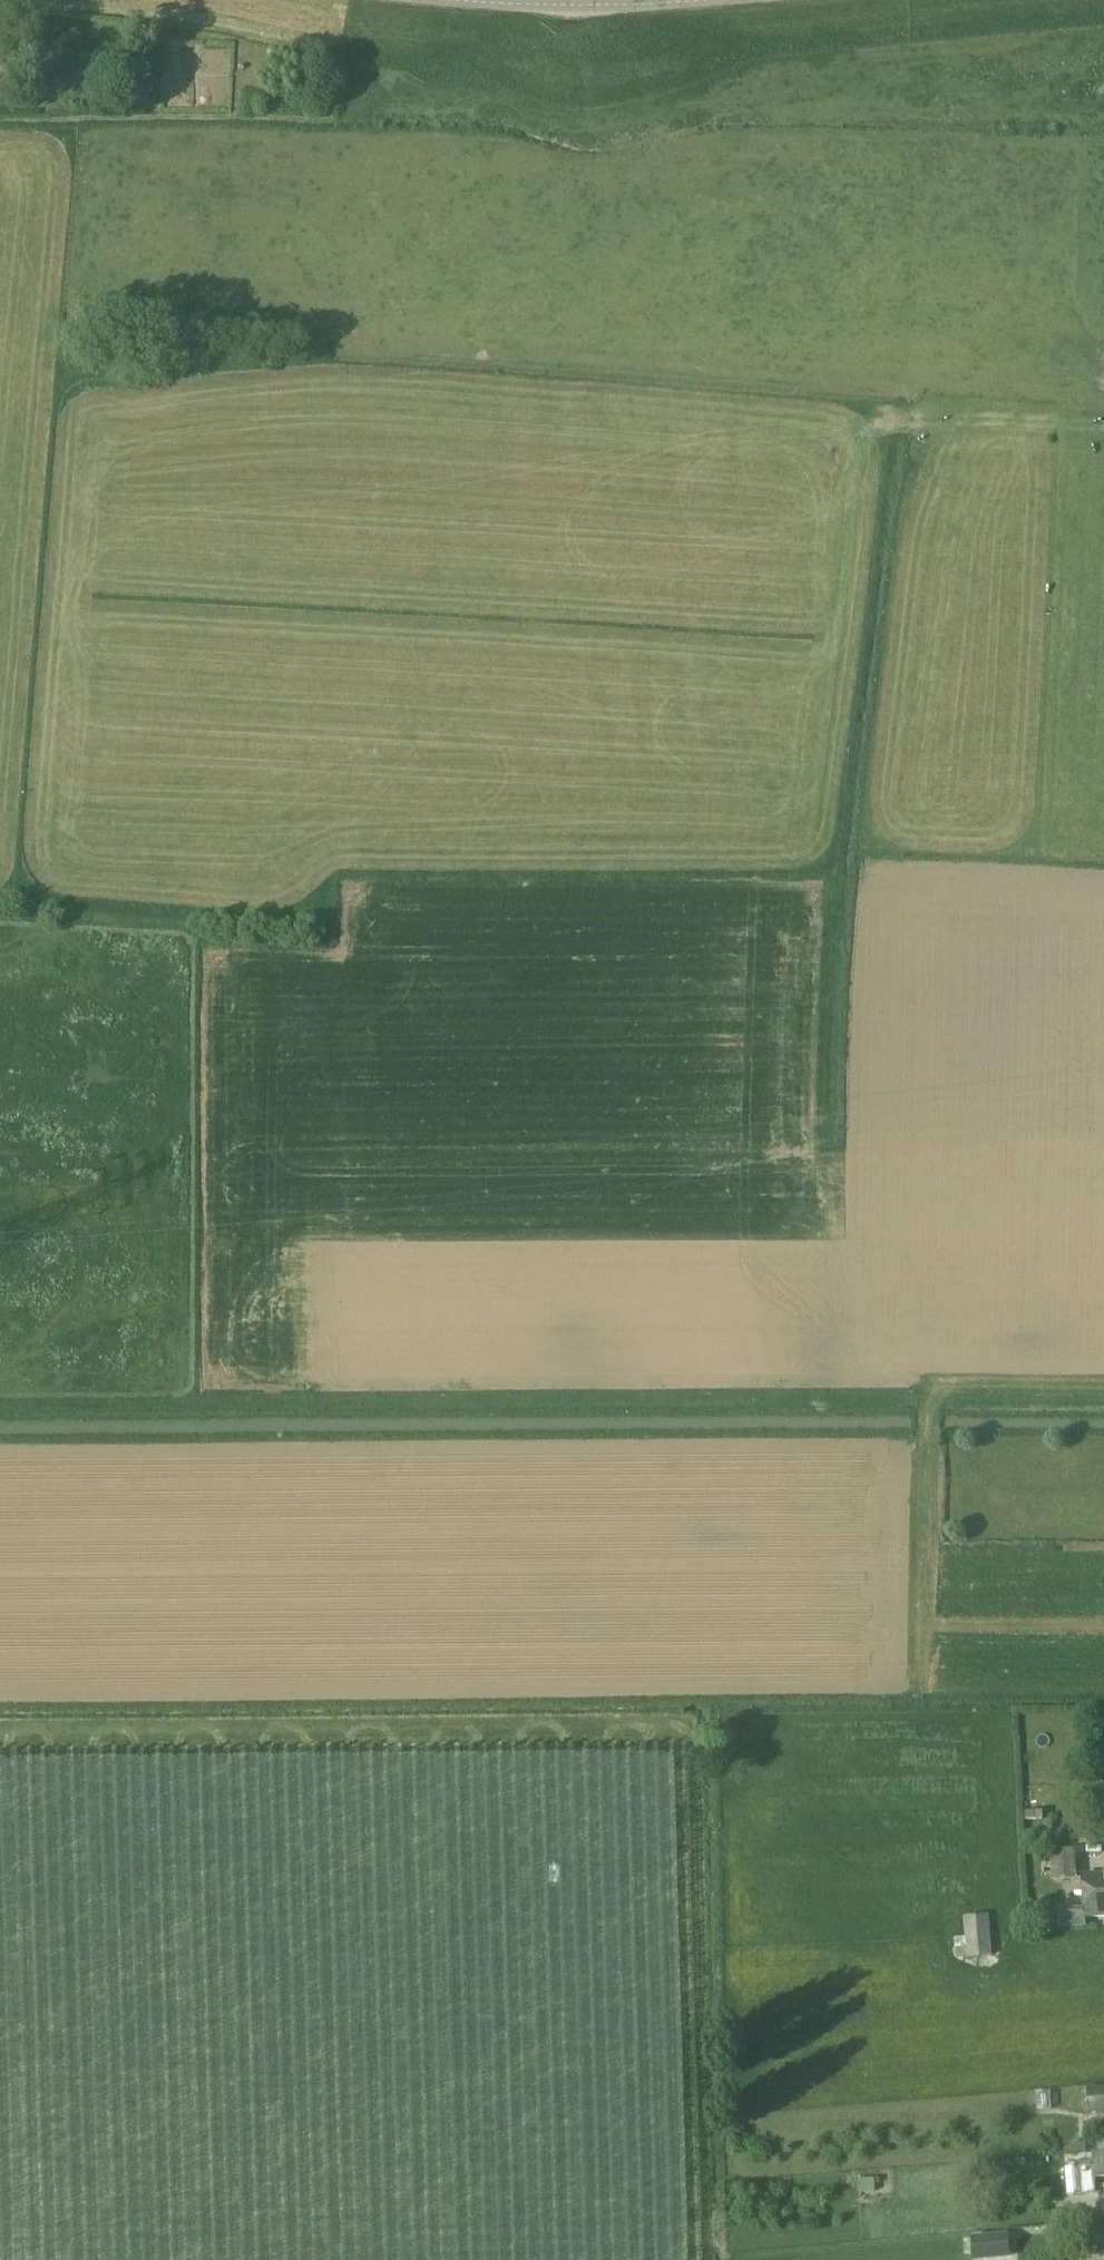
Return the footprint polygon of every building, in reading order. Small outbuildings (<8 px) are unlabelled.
[(1078,1876),(1076,1847),(1054,1849),(1056,1878),(1078,1876)] [(1084,1876),(1087,1916),(1103,1914),(1103,1875),(1084,1876)] [(993,1955),(991,1935),(989,1914),(964,1916),(968,1957),(993,1955)] [(1087,2088),(1089,2113),(1103,2111),(1103,2086),(1087,2088)] [(1099,2151),(1092,2152),(1094,2178),(1103,2177),(1103,2151),(1099,2151)] [(1011,2259),(1009,2234),(987,2236),(971,2238),(973,2259),(995,2259),(1011,2259)]
